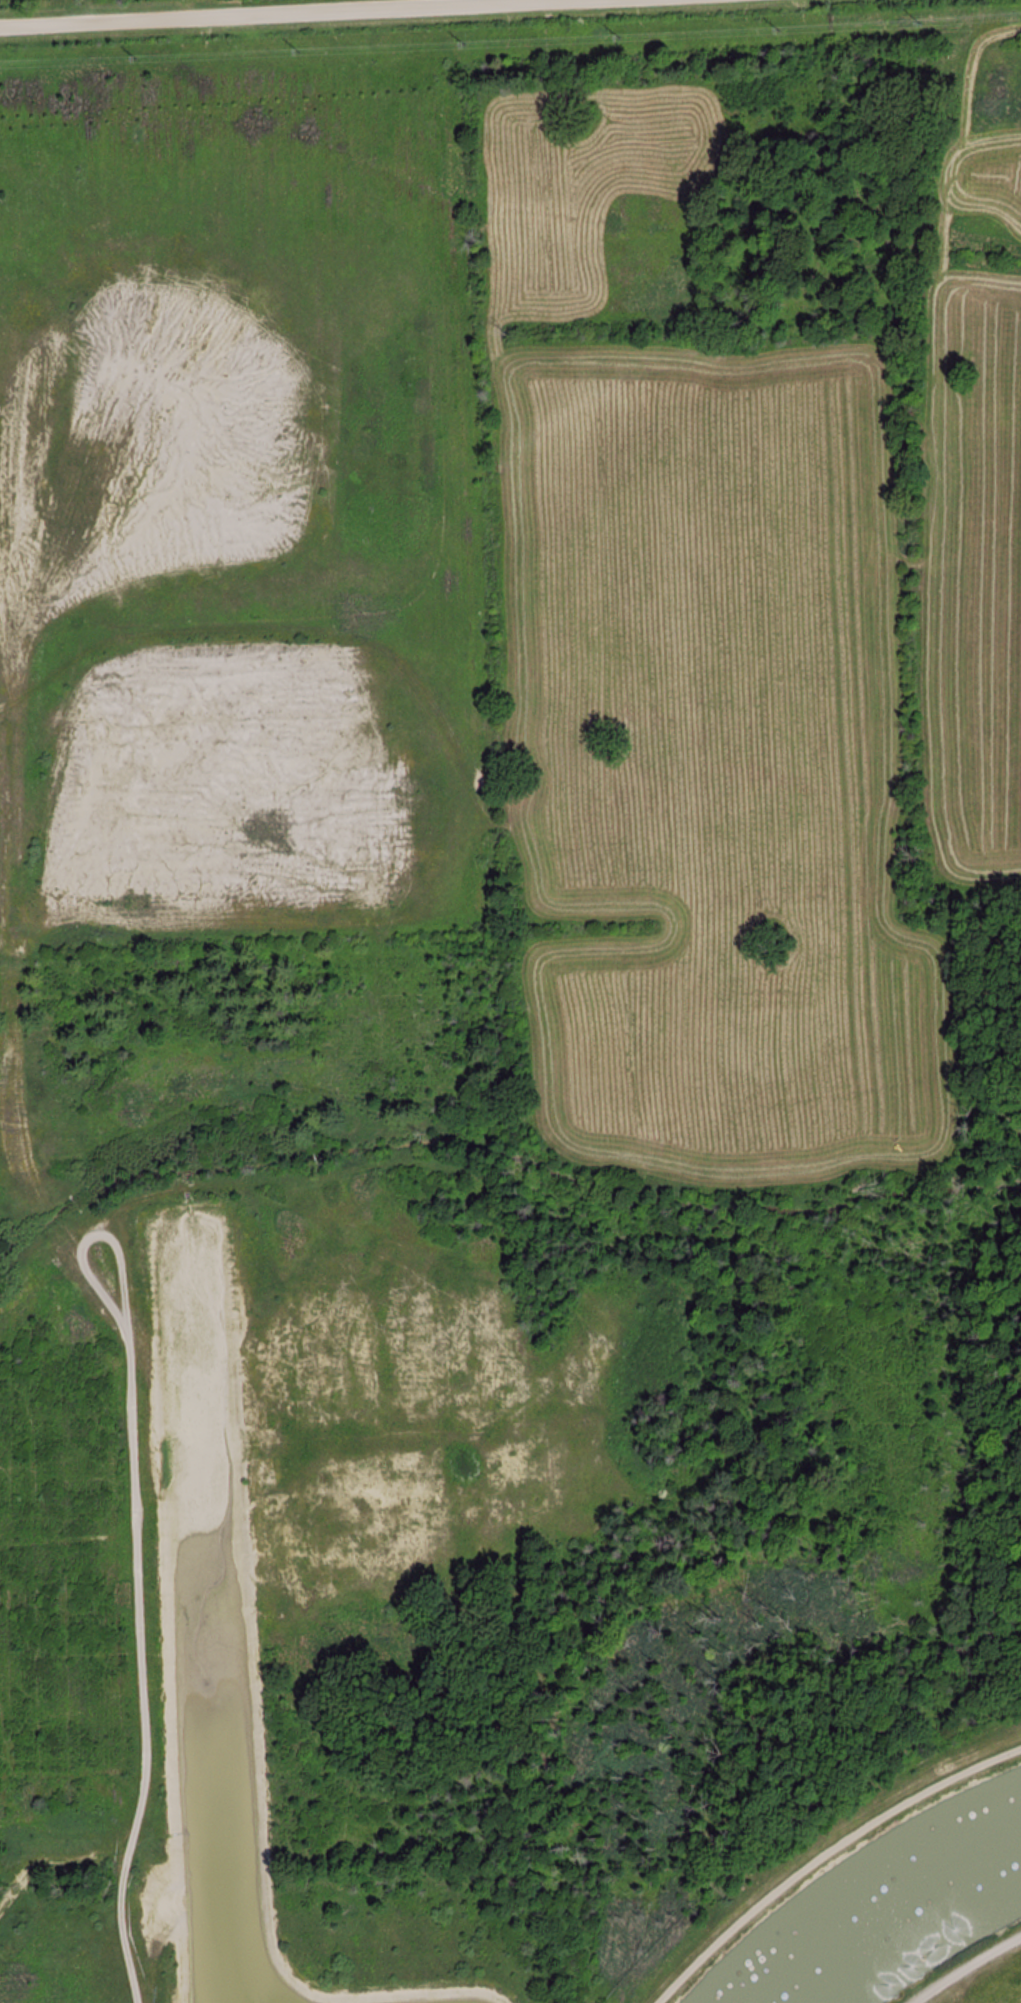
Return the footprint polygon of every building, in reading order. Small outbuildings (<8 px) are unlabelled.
[(695,2002),(826,2002),(830,1993),(869,1996),(866,2002),(890,2002),(908,1997),(963,1933),(966,1901),(1020,1906),(1020,1781),(826,1851),(801,1907),(821,1900),(819,1926),(850,1953),(746,1945),(695,2002)]
